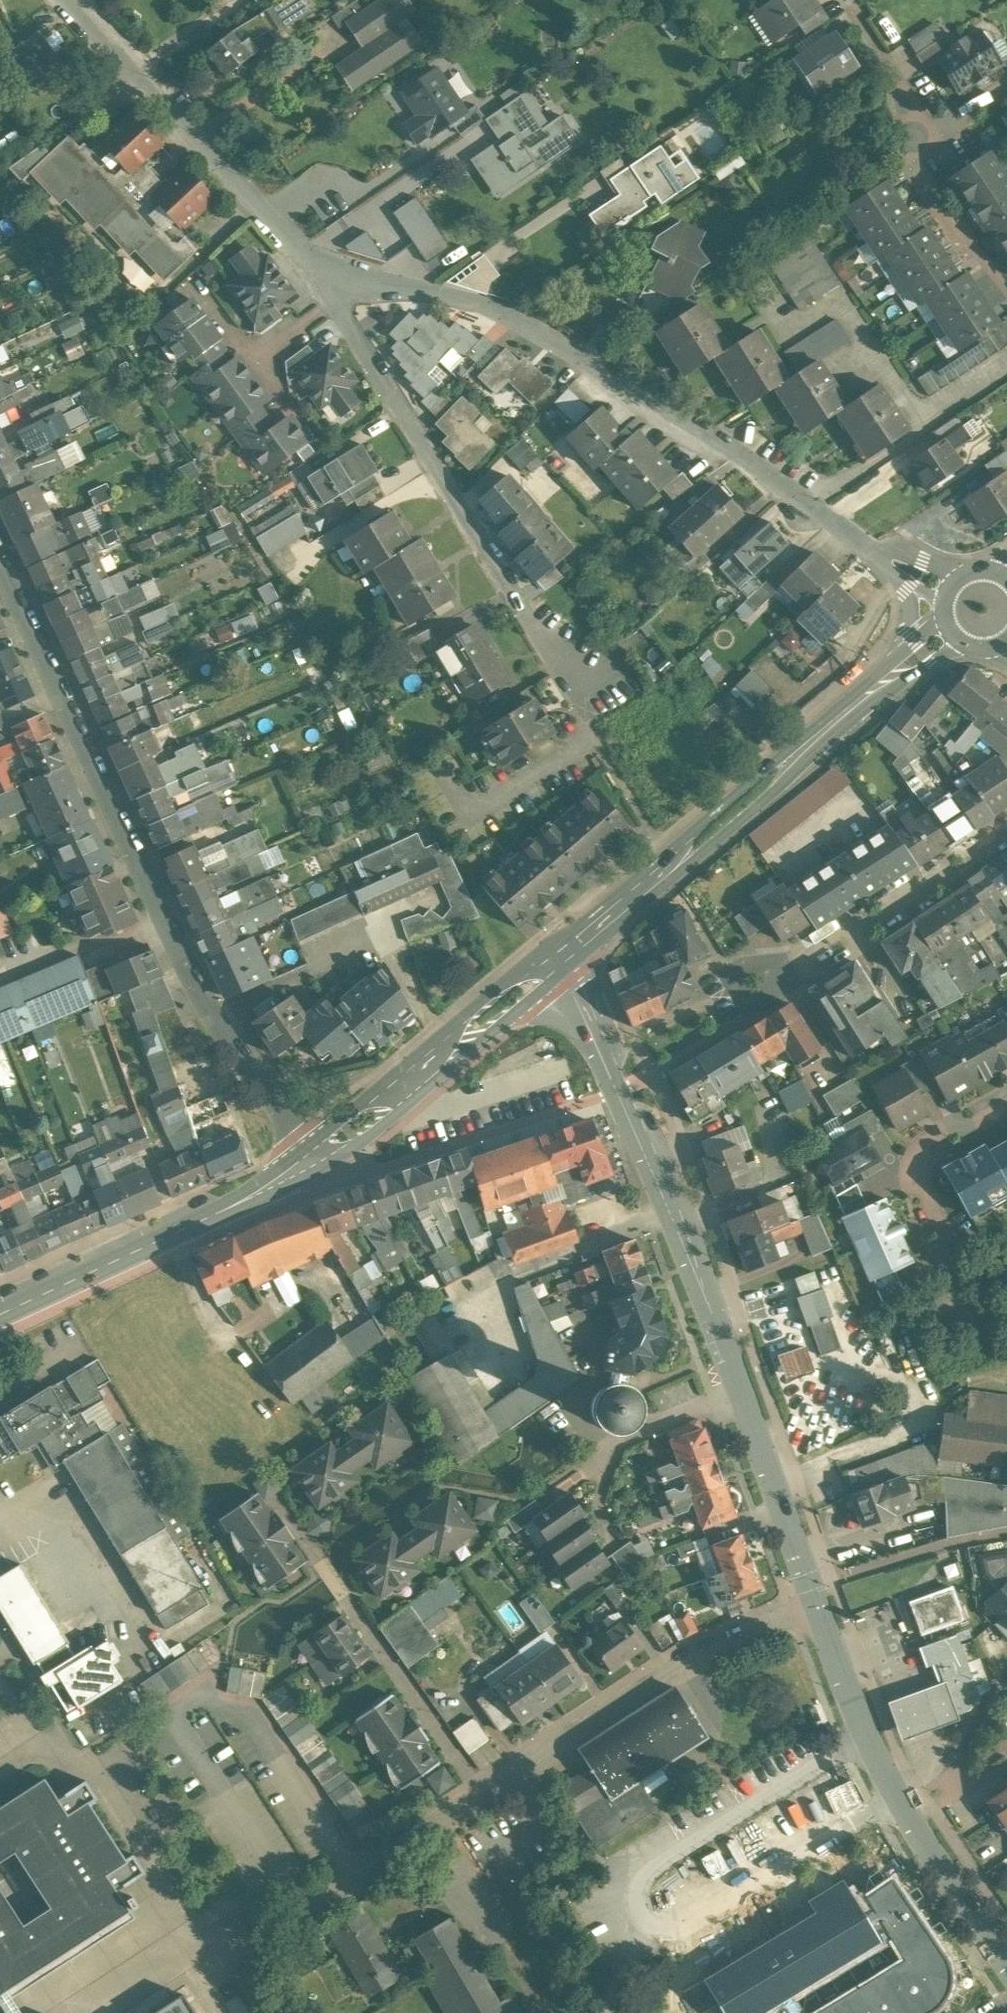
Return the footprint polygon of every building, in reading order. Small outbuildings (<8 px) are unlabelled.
[(344,22),(345,23),(362,48),(335,66),(336,67),(342,63),(353,79),(380,60),(382,64),(393,57),(396,61),(414,48),(397,22),(415,10),(409,0),(376,0),(362,10),(344,22)] [(755,12),(767,30),(771,27),(779,38),(799,25),(804,21),(804,20),(818,10),(811,0),(773,0),(755,12)] [(356,1),(332,17),(339,27),(345,23),(344,22),(362,10),(356,1)] [(273,6),(259,15),(272,35),(286,25),(273,6)] [(818,10),(804,20),(804,21),(799,25),(805,35),(825,22),(818,10)] [(39,31),(9,53),(35,89),(65,67),(39,31)] [(983,31),(968,40),(964,40),(952,48),(951,52),(944,56),(938,60),(939,61),(959,92),(974,83),(974,84),(988,75),(987,74),(1000,65),(988,47),(992,45),(993,40),(988,32),(983,31)] [(232,32),(206,52),(226,77),(257,52),(247,40),(241,44),(232,32)] [(837,34),(794,63),(814,93),(857,65),(837,34)] [(939,40),(915,56),(925,70),(939,61),(938,60),(944,56),(942,52),(946,50),(939,40)] [(463,109),(435,68),(406,88),(423,112),(403,126),(415,143),(429,133),(432,137),(453,122),(466,113),(463,109)] [(520,97),(505,107),(515,122),(496,135),(500,140),(480,154),(500,184),(518,172),(517,170),(531,160),(538,170),(539,169),(539,168),(578,141),(579,142),(580,142),(562,115),(537,133),(530,122),(535,119),(520,97)] [(473,102),(463,109),(466,113),(453,122),(462,136),(486,120),(473,102)] [(136,172),(167,137),(132,105),(100,139),(136,172)] [(505,107),(486,120),(496,135),(515,122),(505,107)] [(42,142),(13,166),(50,211),(66,198),(86,223),(105,207),(101,201),(113,191),(67,136),(49,151),(42,142)] [(660,146),(609,180),(619,195),(588,215),(603,237),(615,228),(616,230),(631,220),(630,218),(647,207),(643,202),(654,194),(661,205),(700,179),(698,177),(695,179),(683,161),(675,166),(660,146)] [(951,178),(987,232),(990,229),(1006,255),(1006,183),(987,153),(951,178)] [(185,160),(149,195),(161,208),(154,214),(175,236),(218,194),(185,160)] [(886,182),(846,208),(879,259),(886,255),(919,233),(919,232),(886,182)] [(419,194),(394,208),(431,274),(472,252),(463,236),(447,245),(419,194)] [(679,222),(655,238),(649,251),(668,260),(666,262),(668,263),(664,272),(654,267),(647,282),(654,285),(656,281),(660,283),(661,286),(672,278),(677,285),(707,265),(697,250),(704,234),(679,222)] [(926,227),(919,232),(919,233),(886,255),(919,305),(925,301),(925,300),(959,278),(958,278),(926,227)] [(366,265),(384,253),(367,228),(349,241),(366,265)] [(840,284),(808,234),(768,260),(799,310),(819,297),(819,298),(840,284)] [(260,264),(249,249),(233,260),(244,275),(229,286),(255,320),(274,306),(293,293),(267,258),(260,264)] [(479,252),(471,257),(474,262),(478,267),(487,261),(482,256),(479,252)] [(478,267),(474,262),(446,282),(487,295),(491,282),(500,275),(484,255),(482,256),(487,261),(478,267)] [(959,278),(925,300),(925,301),(959,351),(999,325),(965,273),(958,278),(959,278)] [(186,296),(163,317),(164,319),(153,326),(155,329),(150,333),(159,345),(158,345),(161,349),(206,316),(192,298),(189,300),(186,296)] [(697,305),(657,331),(686,376),(715,357),(727,349),(697,305)] [(255,320),(254,321),(254,332),(260,334),(282,317),(274,306),(255,320)] [(447,331),(430,314),(427,317),(424,314),(417,320),(409,312),(398,323),(436,359),(450,345),(463,358),(467,354),(479,341),(478,340),(464,327),(463,329),(455,322),(447,331)] [(76,314),(57,324),(64,337),(83,327),(76,314)] [(206,316),(161,349),(173,365),(179,360),(181,363),(190,355),(194,360),(220,341),(203,319),(207,317),(206,316)] [(836,320),(784,353),(796,372),(797,374),(817,361),(849,340),(836,320)] [(999,325),(959,351),(917,378),(929,397),(1006,346),(1006,321),(1006,320),(999,325)] [(436,359),(398,323),(388,334),(396,341),(390,347),(394,351),(391,354),(409,370),(404,375),(412,383),(410,385),(424,398),(425,399),(437,386),(438,385),(424,372),(436,359)] [(727,349),(715,357),(746,405),(776,387),(787,380),(786,379),(755,331),(727,349)] [(484,334),(478,340),(479,341),(467,354),(476,363),(494,344),(484,334)] [(77,337),(63,343),(71,359),(85,353),(77,337)] [(220,341),(194,360),(201,369),(219,356),(227,351),(220,341)] [(494,344),(476,363),(484,370),(502,351),(494,344)] [(307,345),(285,362),(287,381),(291,381),(297,376),(294,372),(316,356),(307,345)] [(521,358),(519,361),(505,348),(502,351),(484,370),(477,377),(493,393),(506,380),(532,406),(555,383),(545,374),(543,376),(533,366),(532,368),(521,358)] [(336,354),(327,360),(321,352),(316,356),(294,372),(297,376),(320,407),(330,400),(341,415),(357,403),(346,388),(356,381),(336,354)] [(219,356),(201,369),(193,375),(200,385),(227,366),(219,356)] [(227,366),(200,385),(216,406),(253,378),(238,357),(227,366)] [(846,406),(817,361),(797,374),(796,372),(786,379),(787,380),(776,387),(806,433),(837,412),(846,406)] [(253,378),(216,406),(231,426),(257,407),(269,399),(253,378)] [(0,387),(0,400),(13,394),(8,383),(0,387)] [(909,431),(878,385),(846,406),(837,412),(868,459),(909,431)] [(437,386),(425,399),(424,398),(421,401),(430,411),(445,395),(437,386)] [(590,409),(568,388),(554,403),(576,424),(590,409)] [(0,400),(0,414),(19,405),(13,394),(0,400)] [(455,404),(445,395),(430,411),(440,419),(455,404)] [(440,419),(435,424),(448,436),(444,440),(454,449),(451,452),(456,455),(455,457),(470,471),(495,445),(467,418),(475,409),(462,396),(455,404),(440,419)] [(82,406),(43,425),(46,431),(41,434),(46,444),(90,423),(82,406)] [(257,407),(231,426),(238,436),(265,417),(257,407)] [(600,408),(567,436),(595,469),(600,465),(600,464),(637,432),(636,431),(631,435),(625,428),(621,431),(600,408)] [(956,416),(933,431),(940,442),(943,439),(963,426),(956,416)] [(265,417),(238,436),(247,448),(274,429),(265,417)] [(274,429),(247,448),(265,472),(307,441),(290,417),(274,429)] [(982,432),(973,419),(963,426),(971,439),(982,432)] [(43,425),(20,436),(23,442),(14,446),(10,452),(14,460),(46,444),(41,434),(46,431),(43,425)] [(963,426),(943,439),(952,452),(971,439),(963,426)] [(0,432),(0,467),(14,460),(10,452),(1,432),(0,432)] [(637,432),(600,464),(600,465),(639,509),(663,488),(676,477),(637,432)] [(1000,440),(1006,451),(987,462),(995,474),(1006,467),(1006,436),(1000,440)] [(507,448),(515,463),(533,454),(525,439),(507,448)] [(940,442),(908,463),(927,491),(962,467),(952,452),(943,439),(940,442)] [(361,444),(306,478),(323,505),(347,490),(353,499),(374,487),(367,476),(377,470),(361,444)] [(40,461),(30,466),(33,473),(23,478),(27,487),(35,483),(64,469),(56,453),(47,458),(45,454),(38,457),(40,461)] [(0,467),(0,501),(27,487),(23,478),(14,460),(0,467)] [(190,463),(179,469),(184,479),(195,473),(190,463)] [(965,499),(976,516),(978,514),(987,527),(1006,514),(1006,474),(1005,471),(965,499)] [(676,477),(663,488),(673,500),(688,489),(694,485),(682,472),(676,477)] [(572,550),(506,475),(478,500),(490,514),(493,511),(500,519),(497,521),(498,523),(499,522),(504,528),(499,532),(500,534),(503,531),(515,545),(512,548),(514,549),(514,548),(519,554),(514,559),(516,560),(519,558),(526,566),(523,569),(535,583),(537,581),(554,566),(572,550)] [(694,485),(688,489),(700,502),(717,487),(707,476),(694,485)] [(0,501),(0,508),(16,543),(55,525),(35,483),(27,487),(0,501)] [(88,492),(95,507),(96,507),(113,499),(106,484),(88,492)] [(374,487),(353,499),(361,512),(386,496),(378,484),(374,487)] [(700,502),(668,530),(680,543),(675,548),(687,562),(700,551),(742,514),(717,487),(700,502)] [(95,507),(79,515),(82,523),(100,515),(96,507),(95,507)] [(410,543),(391,511),(344,539),(365,573),(374,567),(409,625),(455,597),(419,538),(410,543)] [(297,513),(256,538),(267,557),(306,533),(297,513)] [(78,514),(61,522),(66,533),(70,543),(88,535),(82,523),(79,515),(78,514)] [(770,521),(725,561),(738,576),(746,569),(753,576),(789,543),(779,533),(780,532),(770,521)] [(55,525),(16,543),(25,563),(51,552),(49,547),(52,539),(66,533),(61,522),(55,525)] [(223,527),(204,536),(211,554),(231,546),(223,527)] [(99,545),(95,537),(90,539),(94,548),(99,545)] [(94,548),(90,539),(73,547),(82,566),(99,559),(94,548)] [(687,562),(681,568),(690,578),(709,561),(700,551),(687,562)] [(813,552),(781,584),(807,609),(833,583),(838,578),(813,552)] [(55,555),(28,568),(36,586),(64,574),(55,555)] [(99,559),(82,566),(91,585),(108,577),(99,559)] [(554,566),(537,581),(545,590),(563,577),(554,566)] [(108,577),(116,596),(153,580),(154,580),(149,568),(121,580),(118,573),(108,577)] [(64,574),(36,586),(44,605),(72,593),(64,574)] [(108,577),(91,585),(99,603),(116,596),(108,577)] [(160,595),(153,580),(116,596),(123,611),(160,595)] [(767,580),(745,602),(755,612),(777,591),(767,580)] [(858,608),(833,583),(807,609),(797,619),(812,634),(817,628),(828,638),(858,608)] [(91,585),(72,593),(81,611),(82,610),(83,611),(99,603),(91,585)] [(72,593),(44,605),(53,623),(81,611),(72,593)] [(116,596),(99,603),(108,622),(125,615),(123,611),(116,596)] [(140,616),(145,629),(179,616),(174,603),(140,616)] [(81,611),(53,623),(61,641),(91,629),(83,611),(82,610),(81,611)] [(125,615),(108,622),(112,631),(116,640),(132,632),(125,615)] [(171,620),(142,632),(147,643),(176,632),(171,620)] [(108,622),(91,629),(95,639),(112,631),(108,622)] [(470,628),(454,637),(453,636),(437,646),(447,661),(451,658),(460,671),(489,654),(480,640),(481,639),(471,625),(469,627),(470,628)] [(91,629),(61,641),(70,659),(99,647),(95,639),(91,629)] [(429,629),(404,642),(411,656),(436,641),(429,629)] [(134,643),(104,657),(112,675),(129,668),(145,661),(137,643),(134,643)] [(23,672),(12,647),(0,652),(0,682),(23,672)] [(99,647),(70,659),(82,687),(112,675),(104,657),(99,647)] [(497,668),(489,654),(460,671),(468,685),(464,688),(472,702),(488,692),(487,691),(503,682),(503,683),(506,681),(498,667),(497,668)] [(712,656),(701,663),(719,687),(729,679),(712,656)] [(145,661),(129,668),(137,685),(153,678),(145,661)] [(999,690),(970,667),(958,682),(948,696),(950,697),(976,718),(996,694),(999,690)] [(120,692),(137,685),(129,668),(112,675),(120,692)] [(773,691),(752,670),(736,685),(757,706),(771,693),(773,691)] [(0,682),(0,703),(3,710),(18,703),(34,696),(23,672),(0,682)] [(112,675),(82,687),(90,704),(120,692),(112,675)] [(161,697),(153,678),(137,685),(145,704),(161,697)] [(912,712),(903,704),(888,722),(890,724),(911,742),(925,725),(926,726),(950,697),(948,696),(958,682),(952,678),(943,690),(936,684),(912,712)] [(145,704),(137,685),(120,692),(128,711),(145,704)] [(120,692),(90,704),(99,724),(128,711),(120,692)] [(771,693),(757,706),(764,713),(777,699),(771,693)] [(976,718),(973,723),(982,731),(988,724),(991,721),(1004,705),(1006,702),(996,694),(976,718)] [(534,699),(481,732),(502,765),(555,733),(534,699)] [(166,700),(139,712),(142,719),(148,716),(154,729),(168,723),(174,720),(166,700)] [(23,712),(18,703),(3,710),(0,703),(0,724),(4,722),(23,712)] [(1004,705),(991,721),(988,724),(1006,739),(1006,707),(1004,705)] [(476,709),(459,719),(464,728),(481,717),(476,709)] [(706,711),(688,728),(694,737),(713,719),(706,711)] [(23,712),(4,722),(0,724),(0,740),(14,734),(11,728),(26,721),(23,712)] [(26,721),(11,728),(14,734),(19,745),(22,752),(53,739),(42,714),(26,721)] [(130,715),(101,728),(110,747),(138,736),(130,715)] [(972,722),(955,744),(965,752),(979,735),(982,731),(973,723),(972,722)] [(171,730),(168,723),(154,729),(148,732),(156,748),(165,744),(171,730)] [(911,742),(890,724),(878,737),(899,755),(911,742)] [(988,724),(982,731),(979,735),(1006,757),(1006,739),(988,724)] [(110,748),(121,769),(152,755),(158,752),(156,748),(148,732),(138,736),(110,747),(110,748)] [(53,739),(22,752),(28,765),(35,779),(66,766),(53,739)] [(899,755),(892,763),(907,783),(917,776),(929,767),(911,742),(899,755)] [(19,745),(9,745),(0,749),(0,761),(4,760),(22,752),(19,745)] [(940,745),(930,752),(937,761),(947,754),(940,745)] [(202,770),(205,769),(195,746),(176,754),(178,757),(187,777),(202,770)] [(947,754),(937,761),(960,792),(970,786),(965,779),(947,754)] [(152,755),(121,769),(134,799),(164,787),(166,786),(156,766),(152,755)] [(156,766),(166,786),(187,777),(178,757),(156,766)] [(965,779),(970,786),(991,814),(1006,803),(1006,773),(997,758),(965,779)] [(205,769),(202,770),(207,782),(188,791),(193,803),(195,802),(215,793),(237,784),(226,759),(205,769)] [(15,788),(9,773),(4,760),(0,761),(0,794),(15,788)] [(9,773),(15,788),(24,784),(35,779),(28,765),(9,773)] [(838,765),(792,798),(795,802),(804,816),(851,783),(838,765)] [(35,779),(24,784),(49,838),(90,820),(91,820),(66,766),(35,779)] [(187,777),(166,786),(164,787),(169,798),(187,790),(188,791),(207,782),(202,770),(187,777)] [(917,776),(907,783),(915,795),(925,788),(917,776)] [(960,792),(952,797),(974,828),(992,816),(991,814),(970,786),(960,792)] [(134,799),(146,826),(175,813),(175,812),(169,798),(164,787),(134,799)] [(0,794),(0,818),(24,807),(15,788),(0,794)] [(938,806),(925,788),(915,795),(928,812),(938,806)] [(631,830),(596,789),(482,886),(518,928),(631,830)] [(195,802),(201,814),(202,814),(208,827),(226,819),(215,793),(195,802)] [(974,828),(952,797),(938,806),(928,812),(951,843),(974,828)] [(195,802),(193,803),(175,812),(175,813),(181,824),(201,814),(195,802)] [(795,802),(748,834),(761,852),(807,820),(804,816),(795,802)] [(904,822),(892,805),(891,806),(888,802),(884,805),(887,808),(879,813),(889,827),(891,830),(904,822)] [(147,829),(157,850),(187,838),(186,837),(181,824),(175,813),(146,826),(147,829)] [(201,814),(181,824),(186,837),(208,827),(202,814),(201,814)] [(926,818),(896,837),(915,863),(917,865),(946,846),(926,818)] [(90,820),(49,838),(69,884),(70,885),(112,867),(90,820)] [(889,827),(840,859),(864,896),(915,863),(896,837),(891,830),(889,827)] [(428,828),(358,860),(370,883),(381,878),(441,851),(428,828)] [(195,845),(162,860),(176,892),(208,876),(226,868),(227,868),(245,861),(268,850),(258,829),(221,845),(226,857),(205,866),(198,851),(195,845)] [(226,857),(221,845),(219,842),(198,851),(205,866),(226,857)] [(479,916),(447,848),(441,851),(381,878),(391,902),(439,881),(443,879),(451,898),(461,923),(479,916)] [(268,850),(245,861),(248,868),(252,876),(264,869),(274,864),(268,850)] [(1002,857),(982,870),(1000,897),(993,902),(1002,916),(1006,913),(1006,865),(1002,857)] [(840,859),(788,892),(810,922),(814,928),(864,896),(840,859)] [(245,861),(227,868),(232,881),(234,883),(252,876),(248,868),(245,861)] [(112,867),(70,885),(69,884),(66,886),(90,938),(105,931),(108,937),(138,925),(112,867)] [(226,868),(208,876),(208,877),(214,889),(232,881),(227,868),(226,868)] [(1002,916),(993,902),(1000,897),(982,870),(965,882),(983,909),(984,908),(1006,946),(1006,913),(1002,916)] [(255,882),(257,888),(264,903),(278,897),(268,876),(255,882)] [(214,889),(208,877),(176,892),(186,915),(219,900),(214,889)] [(370,883),(354,890),(354,891),(363,913),(364,915),(391,902),(381,878),(370,883)] [(912,923),(939,964),(961,996),(980,987),(972,975),(960,955),(967,951),(959,938),(972,930),(993,964),(991,965),(999,977),(1006,973),(1006,946),(984,908),(983,909),(965,882),(967,886),(912,923)] [(784,885),(756,903),(769,924),(780,941),(810,922),(788,892),(784,885)] [(257,888),(239,896),(241,900),(246,910),(264,903),(257,888)] [(354,890),(291,920),(299,942),(363,913),(354,891),(354,890)] [(420,913),(401,920),(408,941),(461,923),(451,898),(445,917),(432,908),(424,916),(420,913)] [(219,900),(186,915),(195,934),(228,919),(223,908),(219,900)] [(241,900),(228,906),(227,906),(223,908),(228,919),(234,916),(246,910),(241,900)] [(264,903),(246,910),(249,917),(253,926),(271,918),(264,903)] [(756,903),(734,917),(748,938),(769,924),(756,903)] [(708,954),(682,905),(670,912),(672,916),(663,920),(665,923),(677,949),(685,965),(708,954)] [(246,910),(234,916),(237,923),(249,917),(246,910)] [(228,919),(195,934),(206,957),(208,957),(239,943),(233,929),(228,919)] [(665,923),(650,933),(660,959),(664,957),(663,956),(677,949),(665,923)] [(912,923),(881,943),(901,973),(910,967),(917,978),(920,976),(939,964),(912,923)] [(239,943),(208,957),(221,983),(225,981),(233,996),(271,978),(261,953),(250,959),(242,941),(239,943)] [(147,945),(105,962),(105,963),(118,994),(129,990),(143,984),(161,976),(147,945)] [(677,949),(663,956),(664,957),(668,966),(647,976),(649,981),(663,1012),(698,995),(685,965),(677,949)] [(0,989),(0,1041),(93,1002),(94,1004),(118,994),(105,963),(86,971),(80,956),(0,989)] [(853,961),(809,989),(851,1056),(884,1035),(891,1046),(907,1038),(883,1000),(880,1002),(853,961)] [(939,964),(920,976),(941,1007),(961,996),(939,964)] [(326,1000),(305,1018),(313,1029),(305,1034),(315,1046),(311,1048),(326,1064),(344,1049),(348,1054),(360,1045),(371,1058),(382,1049),(379,1044),(401,1024),(405,1027),(418,1017),(385,965),(333,1010),(326,1000)] [(991,965),(972,975),(980,987),(999,977),(991,965)] [(621,967),(608,973),(618,995),(631,989),(625,975),(621,967)] [(643,967),(625,975),(631,989),(618,995),(632,1026),(663,1012),(649,981),(647,976),(643,967)] [(154,1015),(175,1007),(161,976),(143,984),(154,1015)] [(154,1015),(143,984),(129,990),(137,1011),(132,1013),(160,1093),(178,1084),(154,1015)] [(272,995),(252,1009),(258,1018),(278,1005),(272,995)] [(253,1021),(273,1051),(293,1038),(295,1041),(305,1034),(313,1029),(305,1018),(291,996),(278,1005),(258,1018),(253,1021)] [(89,1028),(106,1021),(99,1003),(81,1010),(89,1028)] [(805,1028),(789,1003),(765,1018),(783,1049),(784,1049),(789,1056),(795,1065),(819,1050),(805,1028)] [(951,1042),(949,1038),(921,1053),(948,1100),(973,1086),(1006,1067),(1006,1010),(951,1042)] [(928,1013),(916,1019),(922,1030),(935,1023),(928,1013)] [(765,1018),(740,1033),(758,1064),(762,1062),(767,1070),(789,1056),(784,1049),(783,1049),(765,1018)] [(740,1033),(697,1059),(716,1092),(754,1069),(760,1079),(765,1076),(758,1064),(740,1033)] [(2,1086),(17,1081),(4,1048),(0,1050),(0,1080),(2,1086)] [(697,1059),(676,1072),(687,1091),(685,1092),(691,1103),(688,1105),(688,1106),(684,1109),(693,1124),(697,1121),(698,1123),(725,1107),(716,1092),(697,1059)] [(929,1091),(911,1060),(899,1066),(903,1072),(904,1071),(918,1097),(929,1091)] [(903,1072),(890,1079),(888,1085),(877,1091),(898,1129),(907,1123),(909,1119),(925,1109),(918,1097),(904,1071),(903,1072)] [(852,1078),(822,1095),(835,1115),(865,1099),(852,1078)] [(801,1079),(778,1091),(789,1114),(812,1102),(801,1079)] [(152,1096),(159,1119),(186,1108),(180,1090),(178,1084),(160,1093),(152,1096)] [(186,1108),(159,1119),(178,1157),(200,1147),(193,1127),(186,1108)] [(871,1109),(843,1125),(848,1135),(861,1128),(867,1138),(883,1129),(871,1109)] [(93,1125),(101,1146),(143,1127),(138,1113),(119,1121),(117,1115),(93,1125)] [(590,1120),(538,1138),(551,1176),(553,1175),(578,1166),(585,1184),(586,1184),(594,1181),(595,1183),(602,1181),(601,1178),(610,1175),(590,1120)] [(143,1127),(101,1146),(108,1164),(151,1145),(145,1127),(143,1127)] [(848,1135),(816,1153),(832,1181),(837,1179),(838,1181),(860,1168),(878,1158),(867,1138),(861,1128),(848,1135)] [(236,1131),(200,1147),(211,1180),(248,1163),(236,1131)] [(538,1138),(470,1161),(478,1184),(477,1184),(484,1211),(515,1200),(557,1186),(553,1175),(551,1176),(538,1138)] [(987,1152),(1006,1188),(1006,1140),(987,1152)] [(738,1145),(704,1157),(718,1194),(751,1183),(738,1145)] [(961,1160),(960,1159),(943,1168),(970,1216),(1006,1195),(1006,1188),(987,1152),(983,1145),(966,1155),(967,1156),(961,1160)] [(101,1146),(79,1156),(86,1174),(108,1164),(101,1146)] [(178,1157),(157,1166),(171,1197),(211,1180),(200,1147),(178,1157)] [(466,1149),(440,1158),(451,1193),(462,1190),(477,1184),(478,1184),(470,1161),(466,1149)] [(16,1183),(4,1156),(0,1158),(0,1190),(16,1183)] [(86,1174),(79,1156),(58,1165),(66,1183),(78,1177),(86,1174)] [(440,1158),(413,1168),(425,1202),(435,1199),(451,1193),(440,1158)] [(30,1161),(17,1167),(23,1180),(36,1175),(30,1161)] [(58,1165),(37,1174),(44,1192),(66,1183),(58,1165)] [(578,1166),(553,1175),(557,1186),(564,1207),(591,1197),(586,1184),(585,1184),(578,1166)] [(413,1168),(387,1177),(399,1211),(414,1206),(425,1202),(413,1168)] [(860,1168),(838,1181),(837,1179),(832,1181),(833,1182),(828,1185),(834,1196),(835,1196),(857,1184),(866,1179),(860,1168)] [(148,1169),(115,1184),(116,1185),(128,1216),(161,1202),(148,1169)] [(23,1180),(16,1183),(23,1201),(44,1192),(37,1174),(36,1175),(23,1180)] [(78,1177),(66,1183),(74,1203),(85,1198),(82,1190),(83,1189),(78,1177)] [(387,1177),(366,1184),(378,1219),(386,1216),(399,1211),(387,1177)] [(12,1206),(23,1201),(16,1183),(0,1190),(0,1206),(2,1210),(12,1206)] [(378,1219),(366,1184),(342,1192),(354,1227),(364,1223),(378,1219)] [(857,1184),(835,1196),(844,1216),(866,1206),(857,1184)] [(116,1185),(94,1194),(107,1225),(128,1216),(116,1185)] [(557,1186),(515,1200),(523,1225),(503,1232),(517,1271),(580,1249),(564,1207),(557,1186)] [(481,1234),(466,1193),(463,1194),(462,1190),(451,1193),(457,1208),(469,1239),(481,1234)] [(342,1192),(313,1202),(325,1237),(338,1233),(354,1227),(342,1192)] [(457,1208),(451,1193),(435,1199),(437,1203),(439,1202),(445,1212),(457,1208)] [(85,1198),(74,1203),(86,1234),(107,1225),(94,1194),(85,1198)] [(885,1198),(876,1202),(875,1201),(873,1202),(873,1203),(866,1206),(844,1216),(842,1217),(842,1218),(843,1218),(870,1279),(869,1280),(870,1281),(872,1280),(895,1270),(913,1262),(912,1261),(911,1261),(900,1236),(905,1234),(901,1223),(895,1225),(884,1199),(885,1199),(885,1198)] [(437,1203),(435,1199),(425,1202),(440,1232),(441,1232),(452,1226),(445,1212),(439,1202),(437,1203)] [(779,1200),(727,1221),(737,1245),(769,1232),(776,1229),(787,1225),(789,1224),(779,1200)] [(23,1201),(12,1206),(21,1226),(32,1221),(23,1201)] [(313,1202),(263,1220),(231,1235),(249,1274),(248,1275),(254,1287),(333,1250),(325,1237),(313,1202)] [(440,1232),(425,1202),(414,1206),(432,1242),(443,1236),(441,1232),(440,1232)] [(74,1203),(53,1212),(66,1243),(86,1235),(86,1234),(74,1203)] [(53,1212),(32,1221),(46,1252),(66,1243),(53,1212)] [(798,1220),(802,1231),(812,1256),(832,1248),(817,1212),(798,1220)] [(409,1255),(386,1216),(378,1219),(387,1235),(388,1235),(395,1248),(401,1259),(409,1255)] [(387,1235),(378,1219),(364,1223),(368,1232),(371,1231),(378,1242),(387,1235)] [(412,1226),(408,1220),(404,1222),(408,1229),(412,1226)] [(802,1231),(798,1220),(789,1224),(787,1225),(791,1236),(802,1231)] [(21,1226),(11,1230),(25,1261),(46,1252),(32,1221),(21,1226)] [(787,1225),(776,1229),(777,1234),(780,1240),(791,1236),(787,1225)] [(0,1235),(0,1261),(5,1271),(25,1262),(25,1261),(11,1230),(0,1235)] [(481,1234),(469,1239),(480,1267),(497,1258),(489,1231),(481,1234)] [(769,1232),(737,1245),(747,1271),(779,1259),(773,1242),(770,1236),(769,1232)] [(350,1253),(338,1233),(325,1237),(333,1250),(339,1260),(350,1253)] [(777,1234),(770,1236),(773,1242),(780,1240),(777,1234)] [(249,1274),(231,1235),(197,1251),(203,1264),(197,1267),(209,1293),(211,1292),(227,1285),(248,1275),(249,1274)] [(387,1235),(378,1242),(380,1246),(385,1255),(395,1248),(388,1235),(387,1235)] [(634,1240),(602,1251),(606,1261),(610,1274),(642,1262),(634,1240)] [(380,1246),(369,1252),(380,1272),(391,1265),(385,1255),(380,1246)] [(395,1248),(385,1255),(391,1265),(401,1259),(395,1248)] [(449,1248),(430,1258),(446,1285),(463,1276),(449,1248)] [(359,1268),(350,1253),(339,1260),(347,1275),(349,1274),(359,1268)] [(598,1264),(574,1272),(579,1285),(611,1274),(610,1274),(606,1261),(605,1265),(598,1264)] [(642,1262),(610,1274),(611,1274),(614,1284),(619,1297),(649,1287),(651,1286),(642,1262)] [(349,1274),(373,1309),(379,1305),(369,1290),(375,1286),(362,1266),(359,1268),(349,1274)] [(895,1270),(872,1280),(884,1307),(905,1294),(895,1270)] [(794,1278),(801,1296),(819,1290),(813,1271),(794,1278)] [(537,1300),(528,1282),(518,1286),(524,1304),(523,1309),(532,1333),(550,1326),(548,1322),(542,1310),(537,1300)] [(614,1284),(582,1295),(587,1308),(609,1301),(619,1297),(614,1284)] [(227,1285),(211,1292),(218,1306),(228,1301),(231,1293),(227,1285)] [(619,1297),(609,1301),(621,1332),(609,1340),(604,1369),(612,1371),(609,1385),(614,1384),(619,1385),(621,1385),(625,1387),(626,1387),(629,1374),(633,1375),(654,1359),(667,1335),(650,1288),(649,1287),(619,1297)] [(801,1296),(797,1298),(806,1326),(811,1325),(821,1355),(841,1348),(830,1318),(833,1317),(823,1289),(819,1290),(801,1296)] [(563,1303),(542,1310),(548,1322),(567,1315),(563,1303)] [(456,1351),(431,1307),(409,1320),(433,1364),(452,1354),(456,1351)] [(328,1320),(263,1366),(292,1405),(325,1381),(353,1360),(328,1320)] [(545,1370),(498,1404),(513,1426),(535,1411),(535,1410),(547,1401),(579,1379),(550,1326),(532,1333),(545,1370)] [(782,1354),(790,1379),(818,1370),(810,1345),(782,1354)] [(433,1364),(409,1378),(459,1464),(499,1436),(486,1413),(452,1354),(433,1364)] [(85,1367),(98,1388),(111,1380),(98,1359),(85,1367)] [(82,1405),(101,1394),(98,1388),(85,1367),(66,1378),(82,1405)] [(68,1414),(82,1405),(66,1378),(51,1387),(68,1414)] [(325,1381),(302,1398),(314,1414),(336,1397),(325,1381)] [(598,1391),(596,1393),(594,1396),(592,1399),(592,1402),(591,1405),(591,1409),(591,1413),(591,1415),(593,1418),(595,1422),(598,1426),(600,1428),(603,1430),(605,1431),(609,1432),(612,1433),(616,1433),(621,1432),(625,1431),(628,1429),(631,1427),(634,1424),(636,1421),(637,1417),(639,1413),(639,1408),(639,1404),(638,1401),(636,1398),(635,1395),(632,1392),(631,1390),(628,1389),(626,1387),(625,1387),(621,1385),(619,1385),(614,1384),(609,1385),(608,1385),(604,1387),(601,1389),(598,1391)] [(33,1398),(28,1390),(0,1407),(0,1463),(39,1439),(55,1466),(63,1461),(165,1630),(207,1604),(199,1590),(202,1587),(176,1543),(190,1534),(123,1423),(116,1427),(101,1401),(104,1399),(101,1394),(82,1405),(68,1414),(51,1387),(33,1398)] [(969,1391),(966,1416),(1006,1421),(1006,1397),(969,1391)] [(387,1403),(349,1429),(355,1438),(336,1452),(330,1443),(291,1470),(318,1508),(332,1498),(334,1501),(344,1494),(342,1491),(356,1481),(350,1472),(369,1459),(375,1468),(390,1458),(392,1461),(402,1454),(400,1451),(414,1441),(387,1403)] [(513,1426),(498,1404),(486,1413),(499,1436),(513,1426)] [(943,1413),(940,1438),(938,1458),(1006,1467),(1006,1421),(966,1416),(943,1413)] [(703,1429),(666,1442),(669,1452),(674,1450),(680,1466),(682,1473),(715,1461),(703,1429)] [(940,1438),(844,1473),(852,1494),(895,1478),(917,1474),(932,1474),(935,1474),(938,1458),(940,1438)] [(1006,1467),(938,1458),(935,1474),(937,1475),(944,1476),(1003,1484),(1006,1467)] [(715,1461),(682,1473),(687,1485),(691,1496),(723,1484),(724,1483),(715,1461)] [(670,1464),(646,1473),(650,1486),(683,1473),(682,1473),(680,1466),(675,1467),(670,1464)] [(683,1473),(650,1486),(654,1496),(673,1489),(679,1492),(684,1490),(687,1485),(683,1473)] [(270,1474),(255,1483),(265,1497),(279,1488),(270,1474)] [(917,1474),(903,1477),(913,1504),(945,1502),(944,1476),(937,1475),(935,1474),(932,1474),(917,1474)] [(944,1476),(945,1502),(947,1537),(1006,1526),(1006,1485),(1003,1484),(944,1476)] [(852,1494),(851,1495),(863,1526),(896,1514),(895,1513),(914,1506),(913,1504),(903,1477),(895,1478),(852,1494)] [(723,1484),(691,1496),(693,1502),(703,1528),(735,1515),(723,1484)] [(449,1492),(411,1519),(417,1528),(398,1541),(392,1532),(353,1559),(380,1598),(394,1588),(396,1590),(406,1583),(404,1580),(419,1571),(412,1562),(431,1548),(438,1557),(452,1548),(454,1550),(464,1543),(462,1541),(476,1531),(449,1492)] [(271,1515),(257,1493),(221,1518),(230,1531),(231,1534),(231,1536),(232,1539),(233,1542),(235,1547),(237,1550),(238,1552),(243,1549),(252,1562),(253,1565),(253,1568),(254,1571),(255,1574),(257,1579),(260,1583),(265,1580),(269,1587),(305,1562),(290,1541),(294,1538),(275,1512),(271,1515)] [(544,1511),(532,1519),(533,1520),(523,1527),(537,1548),(544,1543),(547,1540),(548,1541),(582,1517),(583,1518),(586,1515),(570,1493),(544,1511)] [(691,1496),(658,1507),(659,1508),(663,1519),(687,1510),(689,1504),(693,1502),(691,1496)] [(496,1502),(479,1499),(476,1516),(493,1519),(496,1502)] [(525,1507),(506,1520),(515,1533),(523,1527),(533,1520),(532,1519),(544,1511),(537,1501),(526,1508),(525,1507)] [(659,1508),(637,1519),(640,1528),(663,1519),(659,1508)] [(329,1518),(312,1515),(309,1532),(326,1535),(329,1518)] [(582,1517),(548,1541),(547,1540),(544,1543),(559,1564),(555,1566),(556,1568),(594,1541),(594,1542),(598,1539),(583,1518),(582,1517)] [(726,1539),(708,1546),(705,1537),(694,1542),(697,1552),(696,1552),(706,1578),(751,1561),(741,1534),(726,1539)] [(594,1541),(556,1568),(571,1590),(609,1563),(594,1542),(594,1541)] [(644,1560),(630,1541),(621,1548),(634,1568),(644,1560)] [(694,1542),(677,1548),(681,1558),(696,1552),(697,1552),(694,1542)] [(634,1568),(621,1548),(611,1555),(625,1574),(634,1568)] [(981,1557),(985,1575),(998,1589),(985,1601),(1000,1617),(1001,1616),(1006,1623),(1006,1553),(981,1557)] [(751,1561),(706,1578),(716,1606),(761,1589),(751,1561)] [(21,1564),(0,1576),(0,1609),(34,1665),(37,1662),(44,1674),(40,1676),(47,1688),(51,1685),(67,1712),(77,1706),(78,1708),(123,1680),(113,1664),(119,1660),(107,1640),(93,1649),(91,1645),(75,1655),(67,1644),(69,1643),(21,1564)] [(461,1595),(448,1575),(439,1582),(453,1601),(461,1595)] [(453,1601),(439,1582),(429,1589),(442,1609),(453,1601)] [(614,1583),(602,1591),(615,1608),(626,1601),(614,1583)] [(952,1587),(910,1602),(921,1634),(963,1619),(952,1587)] [(429,1589),(409,1603),(423,1622),(442,1609),(429,1589)] [(554,1622),(536,1596),(524,1604),(543,1631),(554,1622)] [(409,1603),(378,1625),(407,1667),(439,1644),(423,1622),(409,1603)] [(687,1612),(675,1618),(685,1636),(696,1630),(687,1612)] [(341,1614),(304,1640),(319,1661),(356,1635),(341,1614)] [(623,1619),(590,1642),(611,1671),(625,1661),(623,1659),(642,1646),(623,1619)] [(356,1635),(319,1661),(333,1681),(370,1656),(356,1635)] [(925,1646),(920,1647),(927,1666),(933,1664),(940,1684),(952,1716),(957,1715),(969,1710),(980,1698),(957,1635),(925,1646)] [(581,1680),(556,1645),(528,1665),(549,1696),(552,1701),(581,1680)] [(210,1666),(196,1646),(187,1653),(200,1673),(210,1666)] [(519,1652),(490,1672),(499,1685),(528,1665),(519,1652)] [(187,1653),(177,1660),(190,1680),(200,1673),(187,1653)] [(177,1660),(168,1665),(182,1685),(190,1680),(177,1660)] [(182,1685),(168,1665),(160,1671),(173,1691),(182,1685)] [(549,1696),(528,1665),(499,1685),(495,1688),(516,1718),(520,1723),(552,1701),(549,1696)] [(266,1673),(231,1667),(226,1692),(262,1699),(266,1673)] [(160,1671),(150,1678),(163,1697),(173,1691),(160,1671)] [(163,1697),(150,1678),(140,1684),(153,1704),(163,1697)] [(952,1716),(940,1684),(888,1703),(902,1740),(959,1719),(957,1715),(952,1716)] [(283,1685),(262,1699),(269,1709),(290,1694),(283,1685)] [(675,1687),(579,1750),(580,1752),(590,1767),(610,1797),(635,1781),(706,1735),(675,1687)] [(516,1718),(495,1688),(479,1700),(500,1730),(516,1718)] [(290,1694),(269,1709),(276,1719),(297,1704),(290,1694)] [(406,1715),(391,1694),(356,1718),(365,1732),(365,1736),(366,1740),(368,1744),(370,1749),(372,1753),(377,1750),(387,1763),(387,1766),(387,1768),(388,1772),(390,1777),(394,1785),(399,1781),(404,1787),(439,1763),(424,1742),(428,1739),(410,1713),(406,1715)] [(297,1704),(276,1719),(283,1729),(304,1714),(297,1704)] [(304,1714),(283,1729),(294,1745),(315,1731),(304,1714)] [(472,1718),(453,1732),(468,1752),(486,1739),(472,1718)] [(315,1731),(294,1745),(301,1755),(322,1740),(315,1731)] [(322,1740),(301,1755),(308,1765),(329,1750),(322,1740)] [(329,1750),(308,1765),(315,1775),(336,1760),(329,1750)] [(336,1760),(315,1775),(328,1794),(349,1780),(336,1760)] [(635,1781),(610,1797),(590,1767),(559,1787),(597,1845),(653,1808),(635,1781)] [(443,1769),(429,1778),(439,1793),(453,1783),(443,1769)] [(5,1990),(129,1911),(137,1906),(131,1897),(123,1903),(115,1891),(144,1872),(133,1855),(125,1861),(88,1804),(96,1799),(85,1782),(57,1800),(48,1786),(44,1780),(0,1808),(0,1862),(15,1852),(51,1908),(23,1925),(0,1889),(0,1994),(5,1990)] [(349,1780),(328,1794),(340,1811),(361,1796),(349,1780)] [(987,1801),(1006,1830),(1006,1787),(987,1801)] [(382,1825),(361,1796),(340,1811),(360,1840),(382,1825)] [(885,1929),(903,1959),(815,2012),(929,2012),(936,2009),(942,2004),(947,1997),(950,1990),(951,1982),(951,1972),(950,1966),(948,1961),(944,1954),(934,1940),(892,1878),(865,1897),(873,1909),(864,1914),(876,1934),(885,1929)] [(807,1901),(814,1912),(703,1980),(723,2012),(763,2012),(782,2002),(789,1997),(881,1942),(876,1934),(864,1914),(843,1879),(807,1901)] [(360,1906),(328,1925),(369,1996),(382,1989),(375,1978),(395,1966),(360,1906)] [(134,1918),(129,1911),(5,1990),(10,1998),(134,1918)] [(416,1937),(419,1941),(422,1947),(460,2012),(519,2012),(510,1997),(499,2004),(449,1918),(416,1937)] [(419,1941),(405,1949),(409,1955),(422,1947),(419,1941)] [(395,1966),(375,1978),(382,1989),(402,1978),(395,1966)] [(10,1998),(5,1990),(0,1994),(0,2002),(7,2012),(20,2012),(10,1998)] [(182,1994),(153,2012),(195,2012),(182,1994)] [(789,1997),(782,2002),(788,2012),(799,2012),(789,1997)]
